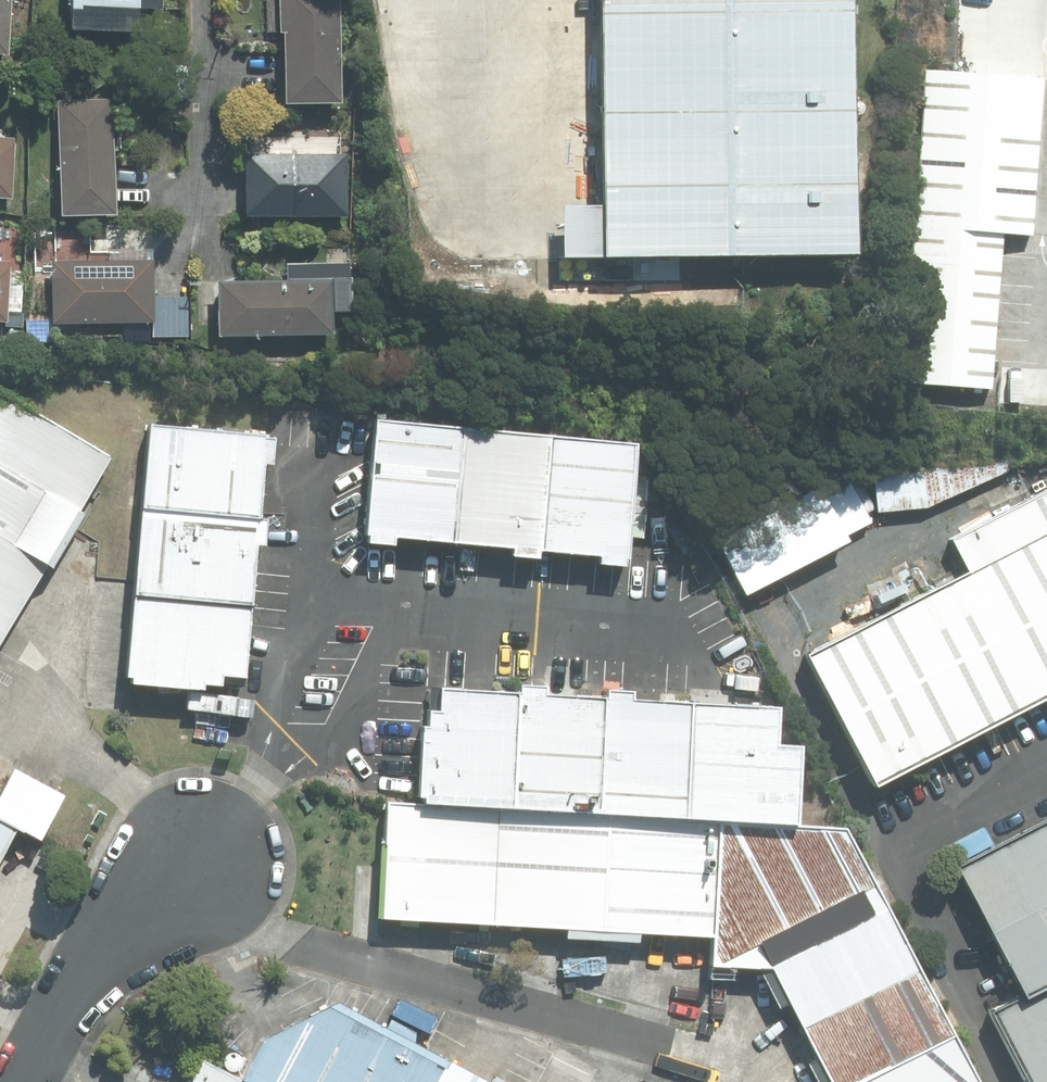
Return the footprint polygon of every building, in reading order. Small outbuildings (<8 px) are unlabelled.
[(8,53),(11,0),(0,0),(0,52),(8,53)] [(69,31),(140,33),(141,9),(163,9),(163,0),(70,0),(69,31)] [(282,32),(286,32),(287,103),(342,102),(340,0),(281,0),(282,32)] [(865,0),(615,0),(623,255),(870,252),(865,0)] [(921,72),(913,382),(999,388),(1004,233),(1037,235),(1046,105),(1046,77),(921,72)] [(112,100),(60,102),(64,215),(115,213),(112,100)] [(12,198),(15,138),(0,137),(0,197),(12,198)] [(347,155),(247,156),(248,216),(348,216),(347,155)] [(12,227),(0,226),(0,320),(6,321),(12,227)] [(54,323),(154,322),(154,298),(153,261),(53,262),(54,323)] [(332,281),(220,282),(221,335),(333,333),(332,281)] [(188,297),(154,298),(154,322),(154,336),(188,336),(188,297)] [(93,471),(0,416),(0,645),(93,471)] [(252,439),(138,431),(120,693),(234,700),(252,439)] [(337,437),(330,547),(613,566),(620,456),(337,437)] [(879,510),(938,505),(1011,470),(1012,461),(876,474),(879,510)] [(853,531),(876,519),(847,469),(815,487),(812,482),(718,540),(752,591),(855,537),(853,531)] [(785,656),(854,795),(1046,699),(1046,486),(932,543),(948,576),(785,656)] [(828,836),(788,828),(789,751),(768,749),(768,717),(425,696),(418,800),(376,800),(370,922),(701,946),(703,974),(760,976),(817,1081),(962,1081),(828,836)] [(19,763),(0,799),(0,814),(48,838),(72,790),(19,763)] [(932,872),(1002,1012),(1046,990),(1046,815),(932,872)] [(15,838),(0,830),(0,870),(15,838)] [(1002,1012),(985,1020),(1015,1081),(1046,1081),(1046,990),(1002,1012)] [(335,1012),(260,1048),(241,1081),(469,1081),(335,1012)] [(195,1063),(184,1081),(231,1081),(195,1063)]
